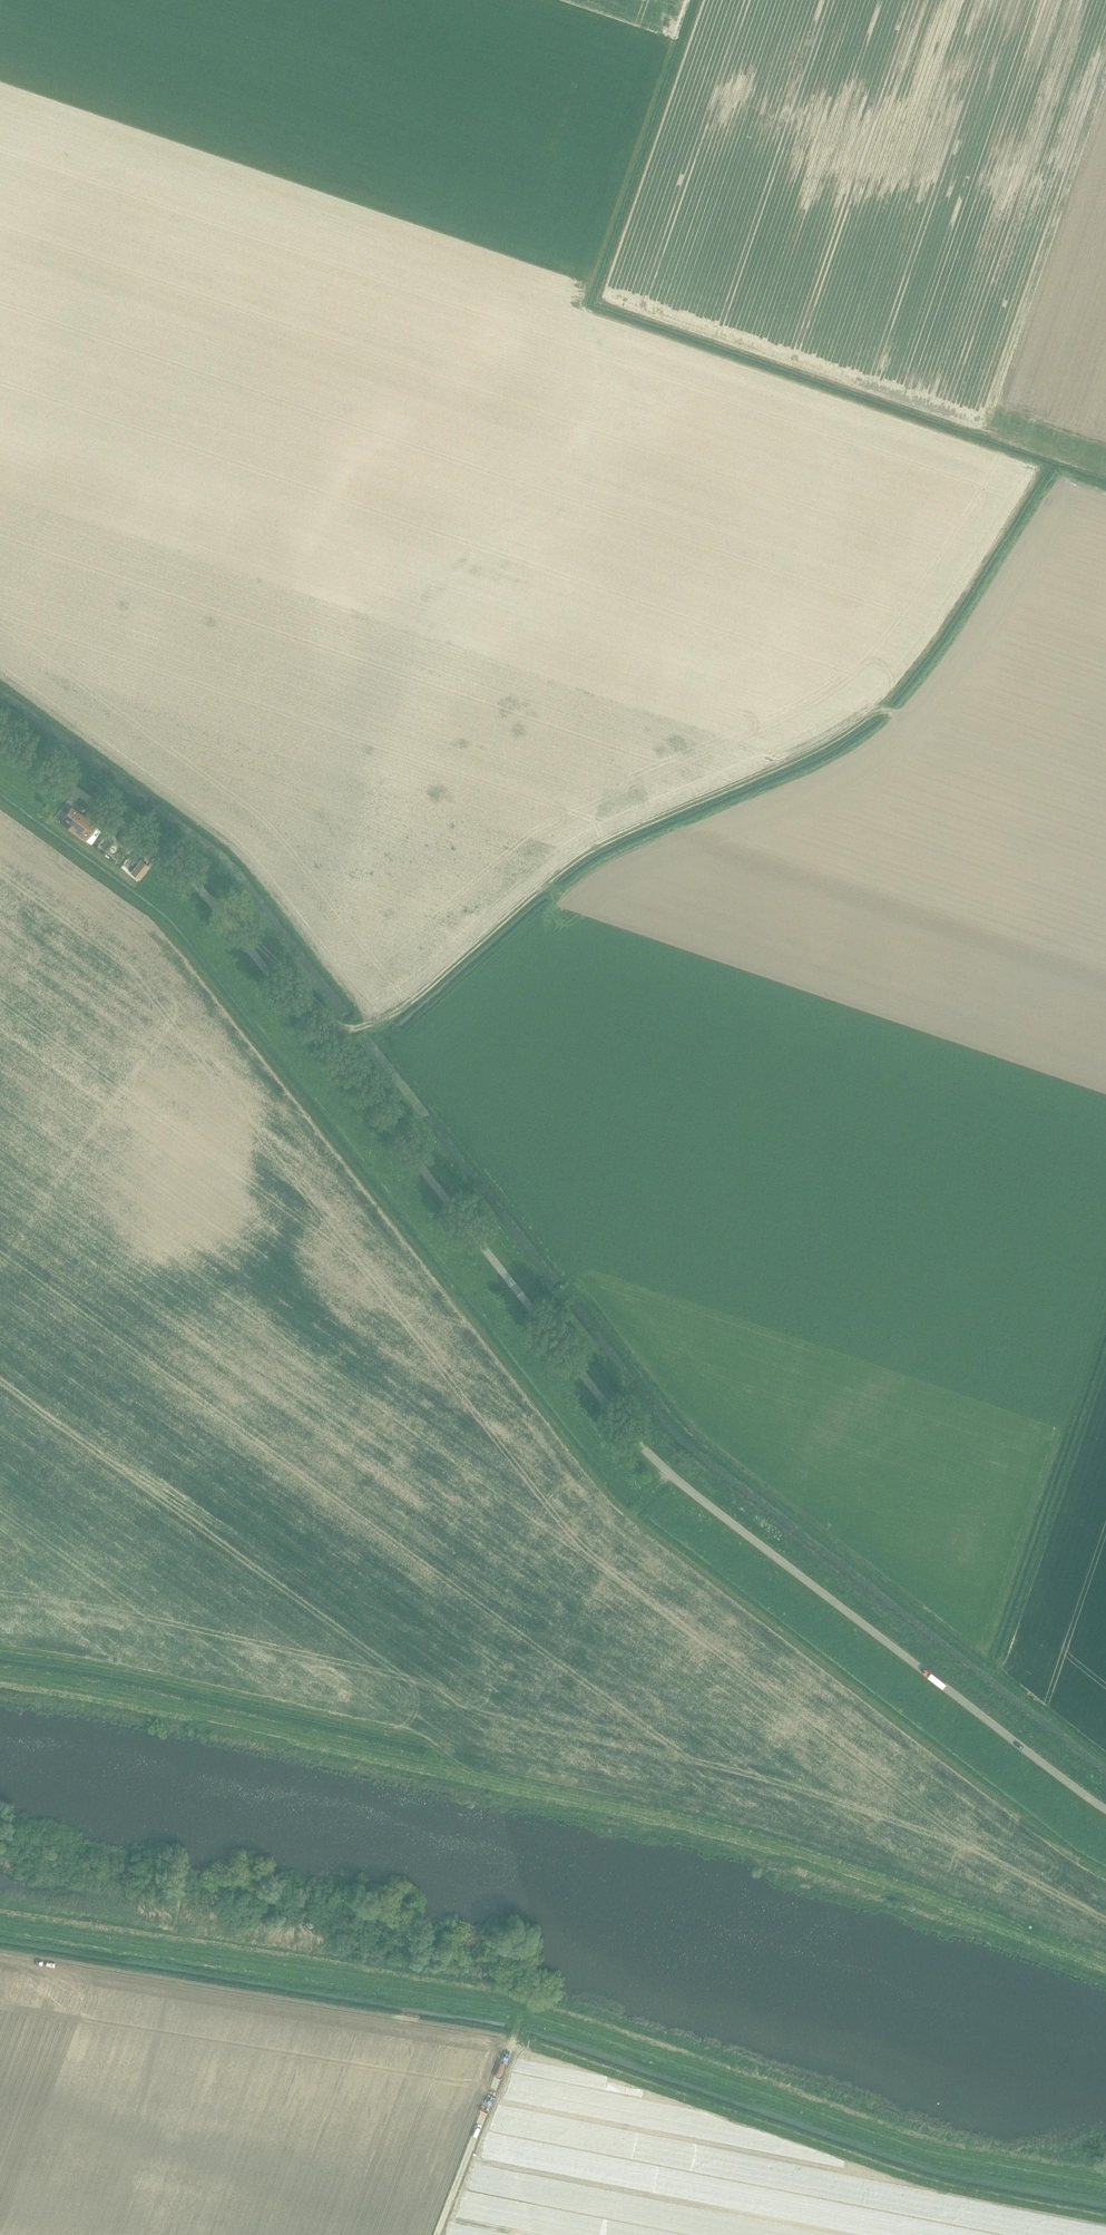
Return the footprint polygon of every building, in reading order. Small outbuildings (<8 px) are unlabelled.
[(60,823),(74,833),(75,832),(86,839),(95,826),(85,819),(85,818),(72,808),(60,823)] [(149,865),(132,852),(121,867),(137,880),(149,865)]
